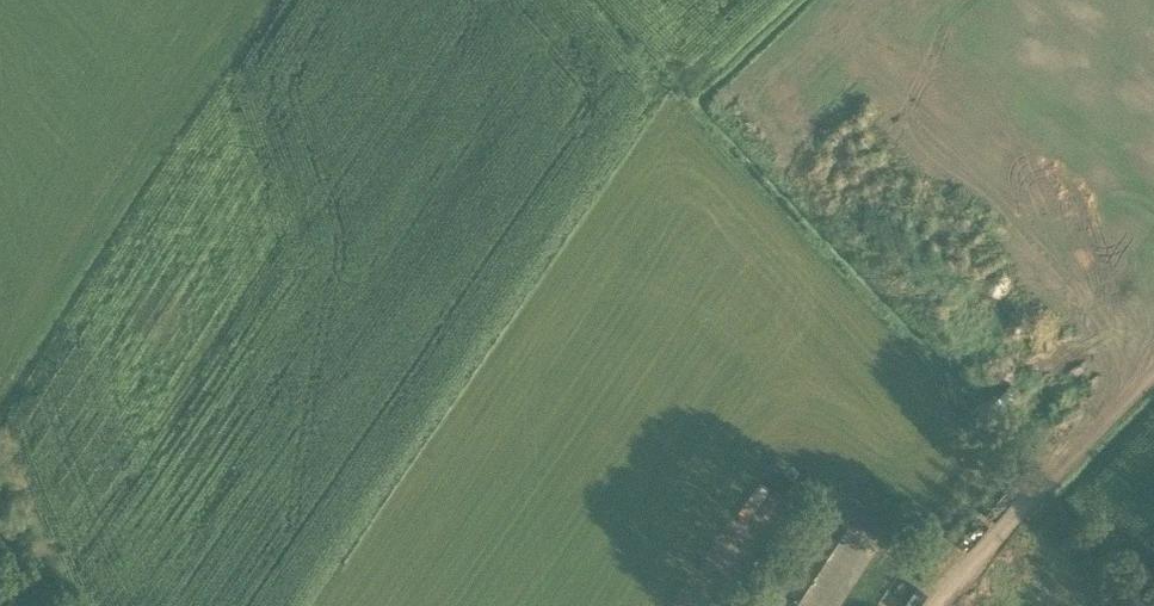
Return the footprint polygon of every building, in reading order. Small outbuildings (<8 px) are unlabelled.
[(809,496),(740,605),(833,605),(876,538),(809,496)]
